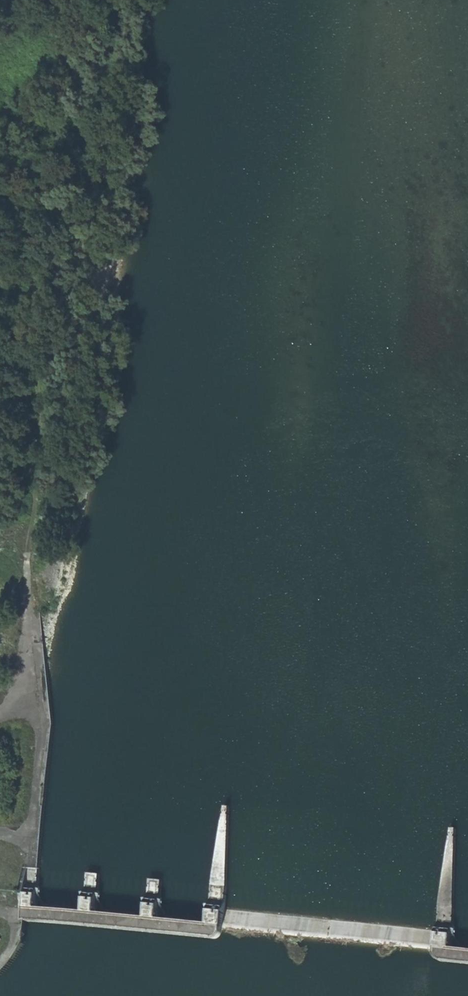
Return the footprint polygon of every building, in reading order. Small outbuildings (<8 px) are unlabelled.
[(27,922),(219,941),(221,932),(228,884),(230,809),(225,808),(206,927),(158,922),(162,883),(150,882),(145,921),(96,916),(100,878),(87,877),(83,915),(35,911),(39,871),(28,870),(22,921),(27,922)] [(436,962),(467,965),(467,952),(452,950),(457,831),(452,830),(439,904),(436,952),(436,962)]
